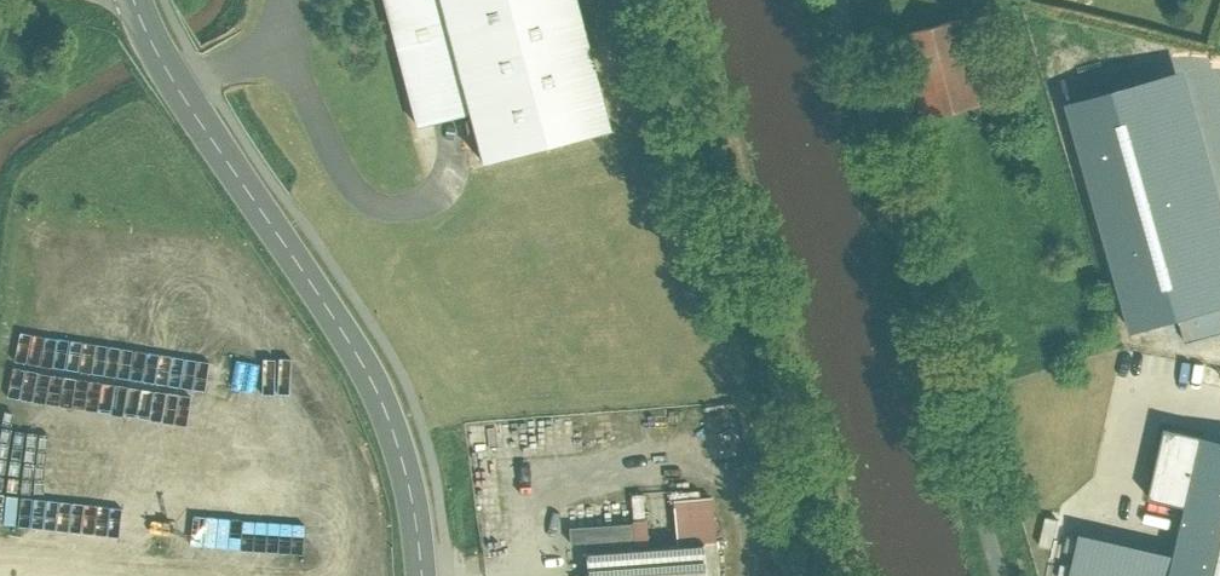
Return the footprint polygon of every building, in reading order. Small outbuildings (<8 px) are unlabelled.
[(404,117),(449,105),(461,149),(587,115),(556,0),(372,0),(404,117)] [(989,100),(966,14),(904,31),(927,117),(989,100)] [(1089,98),(1148,331),(1190,320),(1195,339),(1219,333),(1219,117),(1210,79),(1219,77),(1219,61),(1219,57),(1209,59),(1211,68),(1089,98)] [(1161,422),(1150,482),(1169,486),(1167,497),(1203,504),(1194,551),(1092,533),(1084,575),(1219,575),(1219,433),(1161,422)] [(710,496),(671,499),(673,541),(713,539),(710,496)] [(578,547),(580,575),(715,575),(713,539),(673,541),(578,547)]
